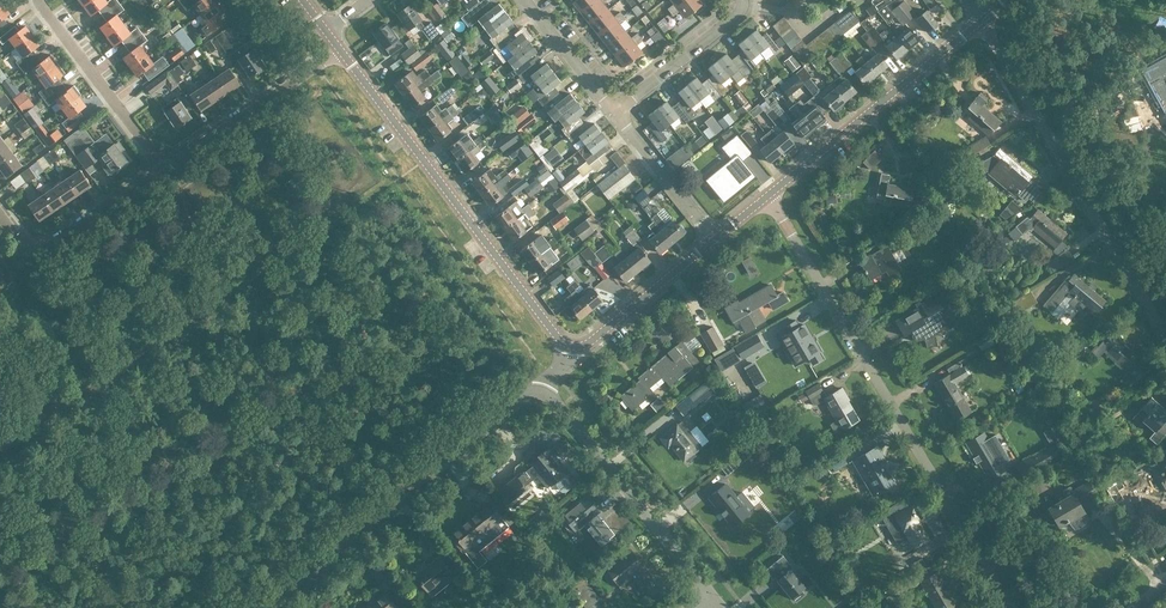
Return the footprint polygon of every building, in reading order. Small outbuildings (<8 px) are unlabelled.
[(85,7),(92,16),(99,11),(103,16),(119,3),(117,0),(112,0),(108,3),(105,0),(94,0),(85,7)] [(146,0),(136,0),(143,9),(150,4),(146,0)] [(217,2),(216,0),(191,0),(184,6),(188,12),(195,6),(202,15),(218,3),(217,2)] [(468,11),(480,2),(478,0),(460,0),(468,11)] [(486,29),(506,13),(498,4),(492,9),(484,0),(461,19),(469,29),(479,21),(485,29),(486,29)] [(599,0),(577,0),(573,3),(582,14),(599,0)] [(582,14),(590,25),(608,10),(603,3),(607,0),(599,0),(582,14)] [(674,4),(668,9),(671,13),(687,0),(671,0),(674,4)] [(700,0),(687,0),(671,13),(673,17),(680,11),(686,19),(704,4),(700,0)] [(872,2),(878,11),(888,4),(894,0),(874,0),(872,2)] [(894,0),(888,4),(904,24),(910,19),(894,0)] [(894,0),(910,19),(915,15),(904,1),(902,2),(900,0),(894,0)] [(218,3),(202,15),(208,24),(201,29),(207,37),(224,25),(218,17),(225,12),(224,11),(227,10),(220,1),(217,2),(218,3)] [(645,1),(641,4),(646,11),(650,7),(645,1)] [(7,24),(4,19),(11,14),(3,4),(0,7),(0,30),(7,24)] [(436,4),(430,9),(439,20),(445,15),(436,4)] [(108,37),(124,25),(118,17),(125,11),(121,5),(105,18),(108,23),(101,28),(108,37)] [(425,28),(420,21),(421,20),(410,5),(397,15),(409,30),(415,25),(421,32),(422,31),(430,41),(439,33),(431,23),(425,28)] [(643,12),(637,5),(632,9),(637,17),(643,12)] [(148,16),(153,12),(149,6),(143,10),(148,16)] [(166,6),(158,12),(162,18),(170,12),(166,6)] [(608,10),(590,25),(599,35),(623,16),(620,12),(614,17),(608,10)] [(928,33),(938,24),(927,10),(917,19),(928,33)] [(845,15),(854,26),(860,22),(851,11),(845,15)] [(513,30),(509,26),(513,23),(506,13),(486,29),(493,38),(490,40),(494,45),(513,30)] [(845,15),(840,19),(849,31),(854,26),(845,15)] [(626,19),(623,16),(599,35),(607,46),(625,32),(620,25),(626,19)] [(646,16),(641,19),(645,25),(650,21),(646,16)] [(872,23),(878,29),(884,23),(878,17),(872,23)] [(778,32),(788,23),(784,18),(773,26),(778,32)] [(849,31),(840,19),(834,24),(843,35),(849,31)] [(867,32),(878,45),(884,41),(879,35),(866,19),(860,23),(861,25),(867,32)] [(661,20),(657,24),(664,32),(668,29),(661,20)] [(177,21),(169,27),(174,33),(182,27),(177,21)] [(397,38),(386,23),(373,33),(384,48),(391,43),(398,52),(403,48),(397,39),(397,38)] [(793,29),(788,23),(778,32),(782,37),(793,29)] [(843,35),(834,24),(828,28),(837,39),(843,35)] [(124,25),(108,37),(116,47),(122,41),(126,46),(143,33),(139,28),(131,34),(124,25)] [(909,28),(904,32),(899,25),(893,30),(908,49),(919,40),(909,28)] [(33,36),(26,27),(20,32),(16,27),(0,39),(0,41),(3,45),(10,39),(17,48),(33,36)] [(652,28),(647,32),(651,37),(656,33),(652,28)] [(828,28),(823,33),(832,44),(837,39),(828,28)] [(167,29),(156,37),(161,44),(172,35),(167,29)] [(190,44),(191,40),(182,29),(174,35),(187,52),(193,48),(190,44)] [(447,29),(441,34),(448,42),(454,37),(447,29)] [(793,29),(782,37),(786,43),(797,34),(793,29)] [(885,30),(879,35),(884,41),(888,45),(887,46),(897,58),(908,49),(893,30),(888,34),(885,30)] [(757,31),(748,38),(760,53),(769,46),(775,54),(780,50),(767,33),(762,37),(757,31)] [(625,32),(607,46),(616,57),(640,37),(637,33),(631,39),(625,32)] [(878,45),(867,32),(861,36),(873,50),(878,45)] [(232,49),(227,41),(221,33),(215,37),(222,46),(226,53),(232,49)] [(832,44),(823,33),(817,37),(826,48),(832,44)] [(514,56),(530,43),(522,34),(516,39),(512,34),(495,47),(500,53),(507,47),(514,56)] [(802,40),(797,34),(786,43),(791,49),(802,40)] [(124,58),(131,67),(147,55),(140,46),(148,41),(144,35),(127,48),(130,53),(124,58)] [(33,36),(17,48),(24,57),(16,62),(21,68),(37,55),(34,50),(40,45),(33,36)] [(222,46),(215,37),(206,44),(212,53),(222,46)] [(640,37),(616,57),(625,68),(643,53),(637,46),(643,41),(640,37)] [(826,48),(817,37),(812,41),(820,53),(826,48)] [(760,53),(748,38),(738,45),(743,52),(739,55),(752,72),(757,68),(752,60),(760,53)] [(806,46),(802,40),(791,49),(795,54),(806,46)] [(806,46),(795,54),(804,66),(820,53),(812,41),(806,46)] [(514,70),(518,76),(538,60),(533,55),(537,52),(530,43),(514,56),(508,61),(514,70)] [(228,56),(237,68),(243,64),(251,77),(265,68),(254,50),(250,53),(244,45),(228,56)] [(171,55),(175,61),(185,54),(180,48),(171,55)] [(421,55),(415,48),(403,57),(409,65),(421,55)] [(417,71),(433,59),(427,51),(411,64),(417,71)] [(480,59),(484,65),(494,57),(490,51),(480,59)] [(841,53),(835,57),(847,71),(853,67),(841,53)] [(877,53),(872,57),(869,53),(863,58),(866,63),(876,75),(888,66),(877,53)] [(131,67),(138,77),(145,71),(149,76),(153,73),(155,77),(170,65),(163,57),(154,64),(147,55),(131,67)] [(727,55),(718,62),(730,77),(736,84),(744,77),(745,78),(750,74),(737,57),(732,61),(727,55)] [(793,72),(801,66),(792,55),(784,62),(793,72)] [(52,56),(43,62),(39,57),(22,70),(27,76),(34,70),(41,79),(59,65),(52,56)] [(190,56),(186,59),(192,68),(197,65),(190,56)] [(450,62),(453,66),(461,60),(457,56),(450,62)] [(829,62),(841,76),(842,75),(847,71),(835,57),(829,62)] [(866,63),(863,58),(861,57),(856,61),(861,67),(855,72),(865,84),(876,75),(866,63)] [(192,68),(186,59),(181,62),(187,72),(192,68)] [(730,77),(718,62),(709,69),(713,75),(709,79),(722,96),(728,91),(722,84),(730,77)] [(538,86),(554,73),(546,64),(540,69),(536,65),(519,78),(524,83),(532,77),(538,86)] [(59,65),(41,79),(47,88),(40,93),(44,99),(61,86),(57,81),(66,74),(59,65)] [(183,80),(180,76),(185,73),(179,65),(169,72),(177,83),(183,80)] [(230,69),(217,78),(228,94),(240,85),(230,69)] [(413,71),(407,75),(395,84),(404,96),(431,76),(426,70),(417,76),(413,71)] [(435,81),(441,76),(437,71),(431,76),(435,81)] [(178,86),(168,72),(146,89),(152,95),(166,84),(171,91),(178,86)] [(554,73),(538,86),(533,90),(539,99),(537,100),(542,106),(558,93),(554,87),(561,82),(554,73)] [(796,74),(780,87),(788,96),(804,84),(796,74)] [(841,76),(831,84),(835,88),(845,101),(856,92),(846,79),(846,80),(842,75),(841,76)] [(431,76),(404,96),(413,107),(425,98),(420,92),(435,81),(431,76)] [(491,95),(500,88),(490,76),(481,84),(491,95)] [(19,95),(21,93),(9,78),(2,83),(14,99),(19,95)] [(217,78),(204,87),(215,102),(228,94),(217,78)] [(688,85),(700,101),(709,94),(715,102),(720,97),(707,81),(702,85),(697,78),(688,85)] [(810,78),(804,83),(819,101),(821,100),(817,95),(817,93),(820,90),(810,78)] [(511,93),(522,85),(517,79),(506,87),(511,93)] [(700,101),(688,85),(678,93),(683,99),(679,103),(692,120),(697,115),(691,108),(700,101)] [(215,102),(204,87),(191,95),(202,111),(215,102)] [(451,87),(437,97),(442,103),(456,93),(451,87)] [(64,109),(80,97),(73,88),(66,93),(62,88),(46,101),(50,106),(57,101),(64,109)] [(484,88),(477,93),(480,97),(485,98),(489,95),(484,88)] [(817,95),(821,100),(824,104),(826,102),(834,110),(836,113),(843,107),(841,104),(845,101),(835,88),(825,96),(820,90),(817,93),(817,95)] [(734,95),(743,106),(748,102),(739,91),(734,95)] [(968,108),(974,113),(968,119),(988,136),(1001,121),(982,105),(987,99),(981,93),(968,108)] [(5,94),(0,98),(0,105),(9,98),(5,94)] [(577,103),(570,94),(564,99),(560,94),(543,108),(554,122),(558,119),(577,103)] [(19,95),(14,99),(25,114),(31,110),(19,95)] [(80,97),(64,109),(70,118),(63,123),(68,129),(84,116),(80,111),(87,106),(80,97)] [(9,98),(0,105),(0,106),(3,110),(12,103),(9,98)] [(186,123),(186,122),(192,118),(178,98),(163,108),(172,121),(170,123),(177,132),(185,126),(184,124),(186,123)] [(778,128),(784,123),(769,105),(769,106),(766,101),(760,106),(778,128)] [(784,123),(790,119),(775,101),(769,105),(784,123)] [(658,109),(670,125),(679,118),(685,125),(690,121),(676,104),(671,108),(667,102),(658,109)] [(743,106),(738,109),(743,115),(752,107),(748,102),(743,106)] [(585,112),(577,103),(558,119),(564,127),(561,130),(565,135),(582,122),(578,118),(585,112)] [(432,108),(420,117),(429,129),(450,113),(447,109),(446,108),(442,111),(437,104),(432,108)] [(795,104),(789,109),(798,119),(792,124),(802,137),(804,139),(811,133),(809,131),(813,127),(798,109),(795,104)] [(453,105),(447,109),(450,113),(456,109),(453,105)] [(495,105),(486,113),(492,120),(501,112),(495,105)] [(819,126),(827,120),(825,118),(814,105),(808,111),(803,105),(798,109),(813,127),(817,124),(819,126)] [(531,114),(524,106),(509,118),(516,127),(531,114)] [(478,107),(463,118),(468,125),(483,114),(478,107)] [(450,113),(453,118),(459,113),(456,109),(450,113)] [(670,125),(658,109),(648,117),(653,123),(648,127),(662,143),(667,139),(661,132),(670,125)] [(733,111),(738,119),(743,115),(738,109),(736,111),(735,109),(733,111)] [(25,114),(25,115),(30,122),(37,117),(31,110),(25,114)] [(106,111),(97,118),(101,123),(110,117),(106,111)] [(450,113),(429,129),(432,133),(430,135),(435,142),(438,140),(450,131),(452,129),(448,123),(454,119),(453,118),(450,113)] [(728,113),(718,121),(725,129),(735,122),(728,113)] [(520,134),(536,121),(532,116),(516,129),(520,134)] [(27,122),(24,118),(14,125),(17,129),(27,122)] [(30,127),(27,122),(17,129),(21,134),(29,128),(30,127)] [(709,140),(721,130),(715,123),(703,132),(709,140)] [(585,145),(601,133),(594,124),(587,129),(584,124),(567,137),(571,143),(579,137),(585,145)] [(33,133),(29,128),(21,134),(25,139),(33,133)] [(721,136),(723,138),(726,135),(728,138),(734,133),(730,128),(721,136)] [(783,131),(778,136),(772,129),(766,134),(782,153),(786,150),(788,152),(795,147),(793,144),(783,131)] [(45,140),(50,147),(63,137),(58,130),(50,136),(45,140)] [(497,143),(503,152),(521,139),(514,130),(497,143)] [(551,146),(558,135),(552,131),(545,143),(551,146)] [(752,149),(758,144),(747,131),(741,136),(752,149)] [(76,132),(64,141),(85,169),(98,160),(89,147),(86,143),(85,144),(76,132)] [(448,149),(445,151),(450,158),(453,156),(457,161),(477,145),(474,141),(468,133),(460,140),(459,140),(447,149),(448,149)] [(578,151),(586,162),(589,165),(611,148),(610,147),(610,148),(607,143),(608,142),(601,133),(585,145),(578,151)] [(761,139),(766,145),(760,150),(771,162),(782,153),(766,134),(761,139)] [(695,141),(700,147),(707,141),(702,135),(695,141)] [(723,201),(753,177),(742,162),(752,154),(737,135),(721,148),(731,161),(707,180),(723,201)] [(537,136),(528,143),(530,146),(539,138),(537,136)] [(991,145),(986,136),(970,146),(975,154),(991,145)] [(480,137),(474,141),(477,145),(483,141),(480,137)] [(0,142),(0,161),(12,152),(17,149),(13,144),(9,147),(4,140),(3,140),(0,142)] [(89,147),(98,160),(100,158),(111,173),(118,168),(119,169),(121,167),(120,167),(127,161),(115,144),(107,150),(99,140),(89,147)] [(483,141),(477,145),(480,150),(487,145),(483,141)] [(507,153),(512,159),(527,148),(522,141),(507,153)] [(46,147),(42,143),(33,150),(37,154),(46,147)] [(477,145),(457,161),(460,165),(457,167),(462,174),(465,172),(477,163),(473,157),(481,151),(480,150),(477,145)] [(675,152),(683,162),(693,154),(685,145),(675,152)] [(543,147),(536,153),(539,158),(547,152),(543,147)] [(1037,189),(1028,181),(1033,175),(1001,148),(996,154),(980,163),(985,173),(987,172),(1017,196),(1018,195),(1026,201),(1037,189)] [(54,149),(49,152),(56,162),(61,159),(54,149)] [(871,170),(883,158),(875,150),(863,162),(871,170)] [(619,168),(626,163),(617,151),(610,156),(611,159),(619,168)] [(12,152),(0,161),(0,168),(6,176),(21,164),(12,152)] [(56,162),(49,152),(45,155),(51,165),(56,162)] [(586,162),(577,169),(583,177),(577,182),(579,184),(594,172),(611,159),(610,156),(606,152),(589,165),(586,162)] [(603,191),(629,171),(624,165),(598,185),(603,191)] [(30,168),(25,171),(32,180),(37,177),(30,168)] [(473,182),(470,184),(476,191),(478,189),(481,194),(502,179),(499,175),(496,177),(490,169),(485,173),(473,182)] [(560,183),(562,186),(566,190),(577,182),(583,177),(577,169),(560,183)] [(499,175),(502,179),(508,174),(505,170),(499,175)] [(524,189),(531,197),(544,187),(543,186),(554,178),(548,170),(537,179),(524,189)] [(32,180),(25,171),(24,172),(20,174),(27,184),(32,180)] [(68,179),(78,195),(91,187),(80,171),(68,179)] [(949,172),(945,182),(952,185),(956,175),(949,172)] [(885,199),(884,203),(910,208),(914,189),(889,184),(890,175),(881,173),(877,198),(885,199)] [(930,173),(924,177),(927,182),(933,179),(930,173)] [(508,174),(502,179),(505,183),(511,179),(508,174)] [(21,178),(11,186),(18,194),(28,186),(21,178)] [(524,178),(509,189),(514,196),(529,184),(524,178)] [(68,179),(55,188),(66,204),(78,195),(68,179)] [(502,179),(481,194),(491,206),(507,194),(502,187),(506,184),(505,183),(502,179)] [(938,179),(929,184),(933,191),(942,186),(938,179)] [(55,188),(42,196),(53,212),(66,204),(55,188)] [(579,199),(572,190),(568,193),(575,202),(579,199)] [(643,190),(634,198),(647,214),(653,209),(648,202),(651,200),(643,190)] [(53,212),(42,196),(29,205),(40,221),(53,212)] [(560,214),(563,212),(573,204),(566,196),(554,205),(560,214)] [(508,208),(496,217),(505,229),(525,214),(522,210),(521,209),(519,211),(514,204),(508,208)] [(568,220),(565,215),(575,207),(573,204),(563,212),(563,213),(551,222),(556,229),(568,220)] [(531,209),(528,205),(522,210),(525,214),(531,209)] [(531,209),(525,214),(528,218),(535,213),(531,209)] [(1066,246),(1061,242),(1063,240),(1062,239),(1067,234),(1038,210),(1030,219),(1027,217),(1016,227),(1022,235),(1024,233),(1029,229),(1030,231),(1033,229),(1056,248),(1053,251),(1058,255),(1066,246)] [(514,241),(534,225),(533,225),(531,227),(526,220),(528,218),(525,214),(505,229),(514,241)] [(672,244),(683,235),(683,234),(685,232),(681,227),(679,229),(671,219),(665,223),(657,214),(651,219),(654,222),(672,244)] [(590,217),(574,229),(583,240),(595,231),(594,230),(598,227),(590,217)] [(648,226),(653,232),(647,237),(660,253),(672,244),(654,222),(648,226)] [(995,229),(999,233),(1003,230),(1000,225),(995,229)] [(631,227),(623,233),(626,236),(633,229),(631,227)] [(544,229),(536,234),(541,240),(548,235),(544,229)] [(641,239),(633,229),(626,236),(625,236),(634,246),(641,239)] [(551,240),(547,243),(551,247),(557,242),(553,238),(551,240)] [(546,241),(538,248),(533,241),(521,250),(530,262),(551,247),(547,243),(546,241)] [(557,242),(551,247),(554,251),(560,247),(557,242)] [(638,245),(626,254),(625,255),(638,272),(641,269),(643,270),(648,266),(648,264),(651,262),(638,245)] [(603,263),(612,256),(604,246),(595,253),(603,263)] [(891,277),(901,270),(897,264),(907,258),(901,248),(891,254),(887,246),(871,256),(870,255),(860,261),(871,280),(887,270),(891,277)] [(551,247),(530,262),(539,274),(559,258),(554,251),(551,247)] [(614,254),(621,262),(614,268),(626,282),(638,272),(625,255),(626,254),(621,249),(614,254)] [(1048,263),(1054,272),(1062,267),(1056,258),(1048,263)] [(9,271),(0,259),(0,277),(9,271)] [(595,269),(605,280),(611,275),(601,264),(595,269)] [(968,278),(974,275),(970,268),(964,271),(968,278)] [(547,279),(553,286),(565,277),(559,270),(547,279)] [(1071,278),(1069,276),(1044,306),(1052,313),(1068,294),(1074,298),(1070,304),(1080,312),(1084,307),(1095,316),(1102,308),(1101,307),(1106,302),(1074,275),(1071,278)] [(555,288),(560,294),(567,288),(572,294),(576,291),(571,284),(571,285),(566,279),(555,288)] [(575,281),(571,284),(576,291),(576,290),(580,287),(575,281)] [(585,292),(581,296),(580,296),(592,310),(603,300),(591,285),(584,291),(585,292)] [(736,326),(741,323),(747,333),(756,328),(755,327),(765,321),(757,308),(768,302),(773,309),(788,301),(783,292),(777,296),(771,285),(739,303),(738,301),(726,309),(736,326)] [(572,294),(570,295),(575,301),(563,310),(570,319),(576,314),(580,319),(592,310),(580,296),(581,296),(576,290),(576,291),(572,294)] [(1031,292),(1019,299),(1025,311),(1038,304),(1031,292)] [(895,321),(904,336),(912,331),(912,341),(913,341),(913,340),(924,338),(927,349),(938,346),(935,334),(943,327),(950,318),(951,319),(952,318),(938,311),(948,305),(941,293),(921,304),(920,301),(919,302),(922,306),(895,321)] [(795,366),(809,357),(813,364),(823,359),(819,352),(821,351),(814,340),(812,341),(810,338),(812,338),(804,324),(800,327),(796,320),(784,327),(788,334),(780,338),(795,366)] [(765,340),(779,330),(775,324),(761,334),(765,340)] [(711,353),(725,345),(714,326),(700,334),(711,353)] [(692,350),(699,344),(692,335),(685,341),(692,350)] [(757,336),(736,348),(742,359),(763,347),(757,336)] [(1136,365),(1141,360),(1111,336),(1105,343),(1103,340),(1098,346),(1096,344),(1091,351),(1099,358),(1104,352),(1116,362),(1118,360),(1123,365),(1121,367),(1128,373),(1121,381),(1129,388),(1143,371),(1136,365)] [(983,352),(994,346),(989,337),(978,344),(983,352)] [(657,395),(650,387),(662,377),(670,386),(699,362),(682,341),(638,378),(641,381),(636,385),(635,384),(620,396),(632,410),(646,398),(649,402),(657,395)] [(949,372),(953,370),(954,372),(949,375),(934,383),(939,390),(940,390),(945,399),(944,400),(957,421),(971,412),(954,384),(968,375),(963,367),(961,365),(979,354),(975,347),(945,365),(949,372)] [(733,363),(740,359),(734,348),(727,352),(733,363)] [(698,406),(715,392),(707,382),(689,396),(698,406)] [(819,384),(806,391),(810,398),(823,391),(819,384)] [(1024,390),(1021,384),(1017,386),(1016,390),(1018,394),(1024,390)] [(823,391),(810,398),(814,405),(825,399),(825,400),(837,421),(831,424),(837,433),(859,420),(845,397),(846,396),(842,388),(826,398),(823,391)] [(1152,397),(1136,415),(1143,421),(1155,432),(1150,438),(1157,445),(1165,434),(1165,410),(1152,397)] [(1114,419),(1121,414),(1117,408),(1110,413),(1114,419)] [(735,432),(743,425),(738,420),(731,426),(735,432)] [(682,422),(678,426),(677,425),(661,438),(669,447),(672,445),(685,461),(686,460),(688,462),(696,456),(694,453),(698,450),(697,450),(702,446),(682,422)] [(983,433),(966,443),(975,457),(972,458),(976,464),(979,462),(985,472),(986,471),(990,479),(1003,472),(999,466),(1009,460),(1009,458),(1008,459),(995,436),(995,435),(987,440),(983,433)] [(563,458),(573,450),(568,443),(558,451),(563,458)] [(1053,446),(1033,458),(1039,469),(1059,457),(1053,446)] [(881,460),(883,458),(877,447),(854,461),(867,483),(870,481),(878,493),(894,484),(881,460)] [(549,449),(528,465),(531,468),(526,472),(523,472),(523,475),(518,479),(517,477),(499,492),(509,504),(527,489),(525,487),(538,477),(548,489),(558,480),(558,481),(568,472),(549,449)] [(848,464),(842,452),(828,460),(826,461),(833,472),(848,464)] [(728,475),(743,463),(737,456),(722,468),(728,475)] [(1156,468),(1165,482),(1164,483),(1165,487),(1165,461),(1156,468)] [(832,474),(825,462),(818,466),(825,478),(832,474)] [(1120,479),(1106,488),(1115,504),(1124,499),(1119,491),(1125,487),(1120,479)] [(1065,522),(1066,523),(1069,521),(1071,524),(1075,529),(1080,527),(1085,523),(1083,517),(1081,513),(1083,512),(1084,512),(1080,505),(1096,495),(1089,482),(1072,491),(1070,487),(1062,491),(1067,499),(1050,509),(1050,508),(1049,509),(1059,527),(1060,526),(1059,525),(1065,522)] [(709,498),(721,512),(722,513),(725,516),(725,517),(733,526),(750,513),(749,511),(754,507),(742,493),(737,497),(726,484),(709,498)] [(563,515),(576,531),(588,522),(604,543),(601,546),(602,547),(611,540),(610,539),(615,535),(603,520),(602,521),(599,517),(602,515),(587,496),(563,515)] [(909,508),(904,499),(884,511),(889,519),(885,521),(898,544),(908,538),(914,548),(920,545),(928,540),(918,522),(920,521),(911,507),(909,508)] [(454,535),(450,538),(462,553),(466,553),(471,560),(510,528),(490,503),(453,533),(454,535)] [(542,531),(543,532),(563,517),(557,509),(537,525),(540,528),(537,530),(540,533),(542,531)] [(789,517),(795,524),(802,518),(796,511),(789,517)] [(641,589),(654,579),(631,550),(607,569),(620,586),(631,577),(641,589)] [(417,576),(433,597),(463,572),(448,554),(443,559),(441,556),(417,576)] [(791,571),(794,569),(783,556),(766,570),(773,580),(776,578),(792,598),(793,597),(795,600),(804,593),(802,590),(805,588),(791,571)] [(545,562),(542,559),(536,563),(539,567),(545,562)] [(917,570),(926,565),(922,559),(914,564),(917,570)] [(922,582),(937,607),(957,607),(946,590),(949,588),(948,587),(947,587),(938,573),(922,582)] [(490,584),(495,590),(505,582),(500,576),(490,584)] [(889,601),(917,585),(912,577),(884,593),(889,601)] [(587,607),(589,607),(600,599),(584,579),(572,589),(587,607)] [(393,590),(387,595),(385,593),(366,607),(408,607),(393,590)]
